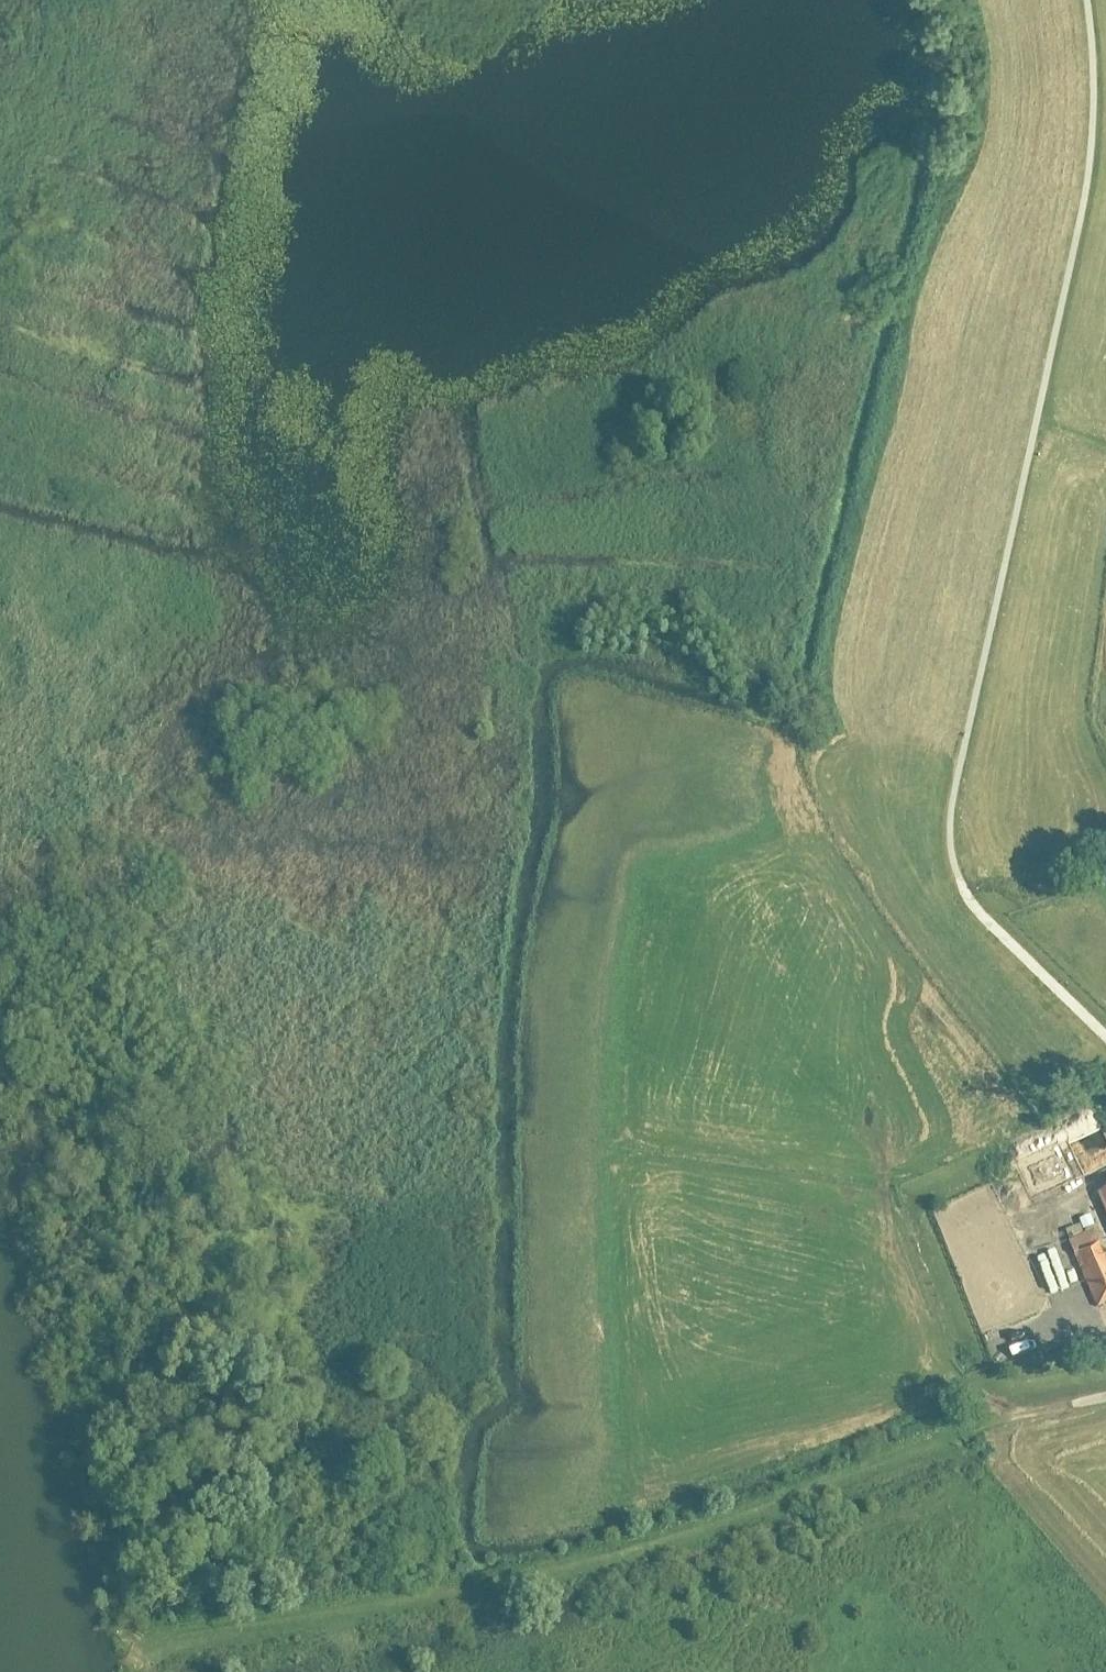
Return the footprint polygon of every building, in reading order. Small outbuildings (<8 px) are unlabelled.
[(1053,1146),(1017,1162),(1027,1186),(1064,1170),(1053,1146)] [(1104,1254),(1099,1240),(1073,1252),(1096,1303),(1105,1298),(1105,1253),(1104,1254)]
